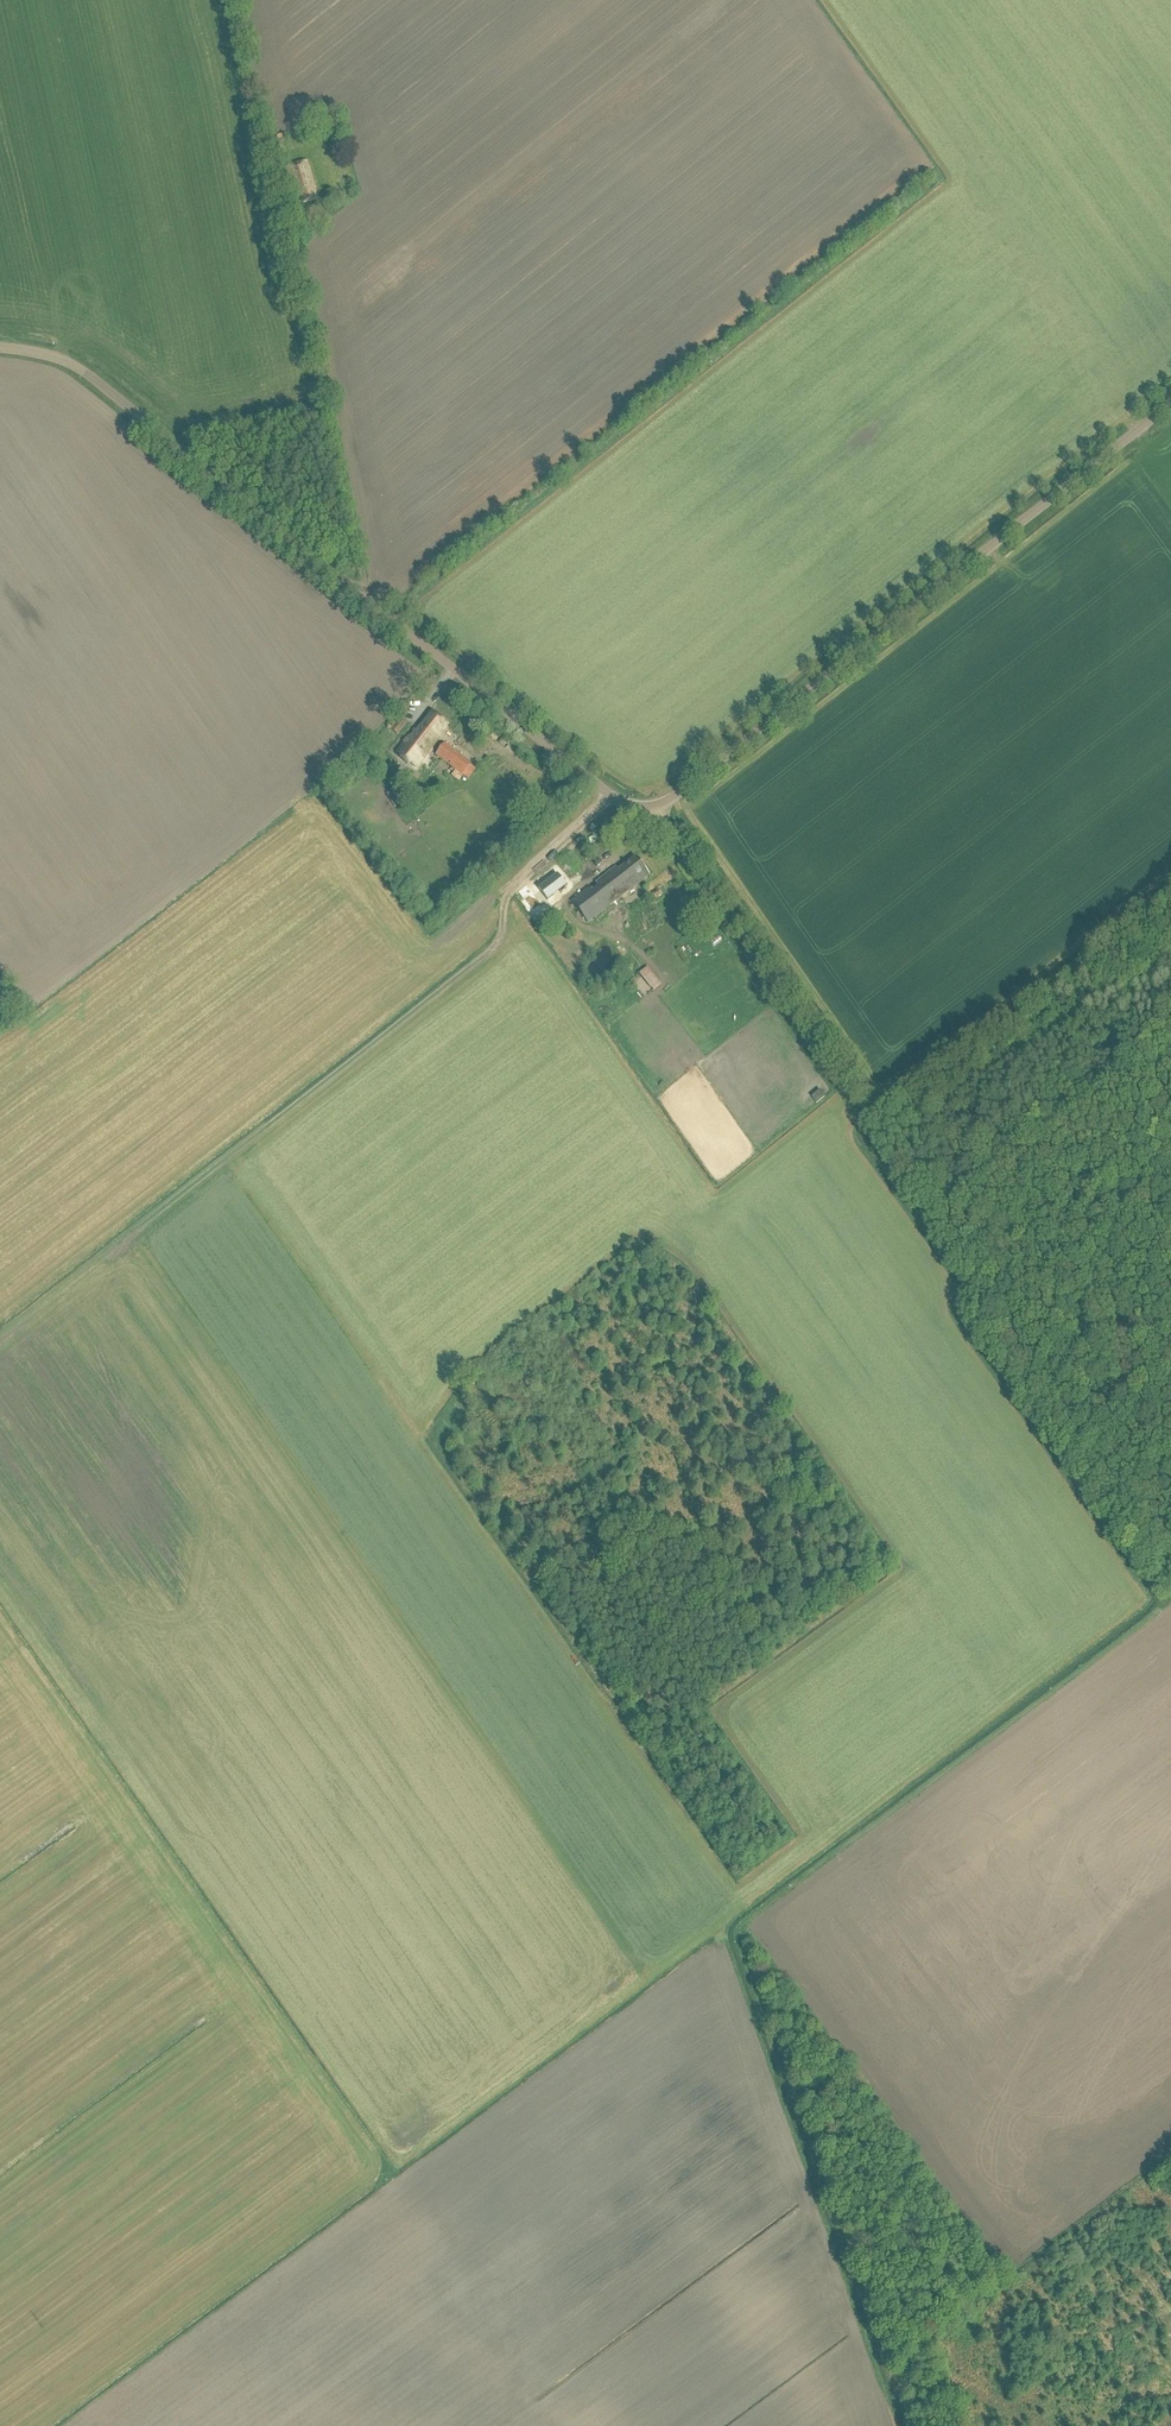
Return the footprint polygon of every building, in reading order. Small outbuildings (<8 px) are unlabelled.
[(273,158),(286,156),(282,137),(269,139),(273,158)] [(316,199),(306,163),(284,169),(290,189),(293,188),(297,199),(300,198),(302,204),(316,199)] [(434,739),(445,726),(430,714),(415,734),(412,732),(394,754),(414,770),(437,741),(434,739)] [(401,719),(392,731),(398,736),(407,724),(401,719)] [(462,777),(472,765),(445,743),(435,756),(462,777)] [(710,748),(701,754),(706,761),(715,755),(710,748)] [(514,782),(530,795),(537,787),(521,774),(514,782)] [(651,797),(666,794),(662,779),(648,782),(651,797)] [(376,797),(368,798),(370,811),(379,810),(376,797)] [(587,923),(649,874),(635,856),(618,869),(615,865),(593,882),(596,886),(590,891),(587,887),(570,901),(587,923)] [(543,920),(537,924),(541,930),(547,925),(543,920)] [(635,1001),(644,995),(628,975),(619,981),(635,1001)]
